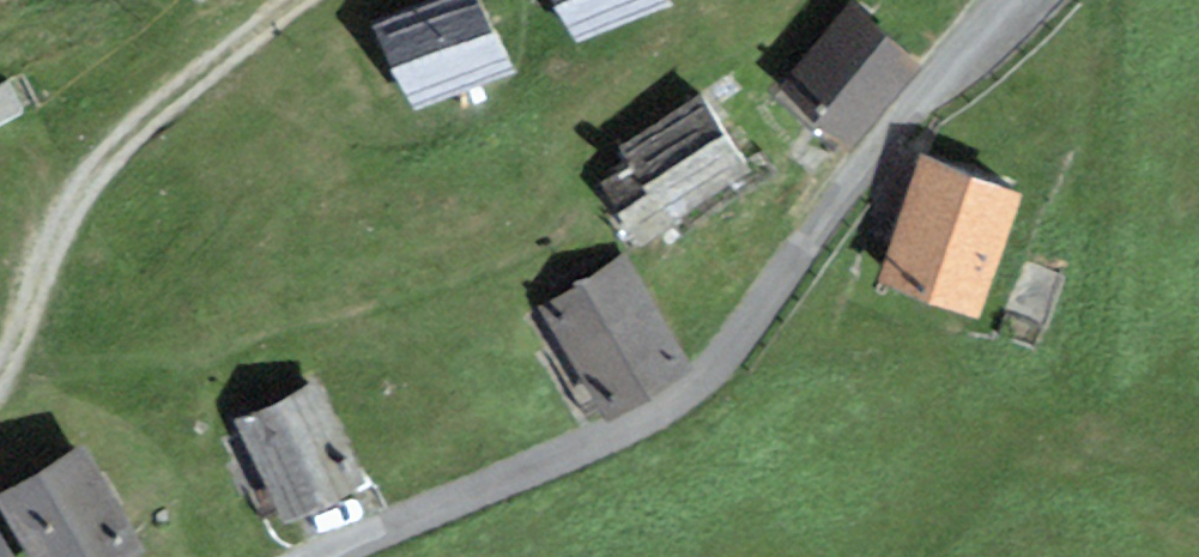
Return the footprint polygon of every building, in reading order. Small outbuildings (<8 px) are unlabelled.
[(376,26),(415,108),(513,62),(484,0),(432,0),(376,26)] [(579,35),(653,0),(562,0),(579,35)] [(783,80),(851,136),(920,52),(856,0),(849,0),(783,80)] [(753,164),(705,89),(645,126),(636,159),(602,182),(637,237),(753,164)] [(923,148),(879,270),(977,305),(1021,183),(923,148)] [(545,302),(611,405),(689,355),(623,252),(545,302)] [(315,375),(236,415),(286,514),(365,474),(315,375)] [(0,489),(0,500),(34,556),(110,556),(140,539),(81,441),(0,489)] [(0,533),(0,556),(14,556),(0,533)]
